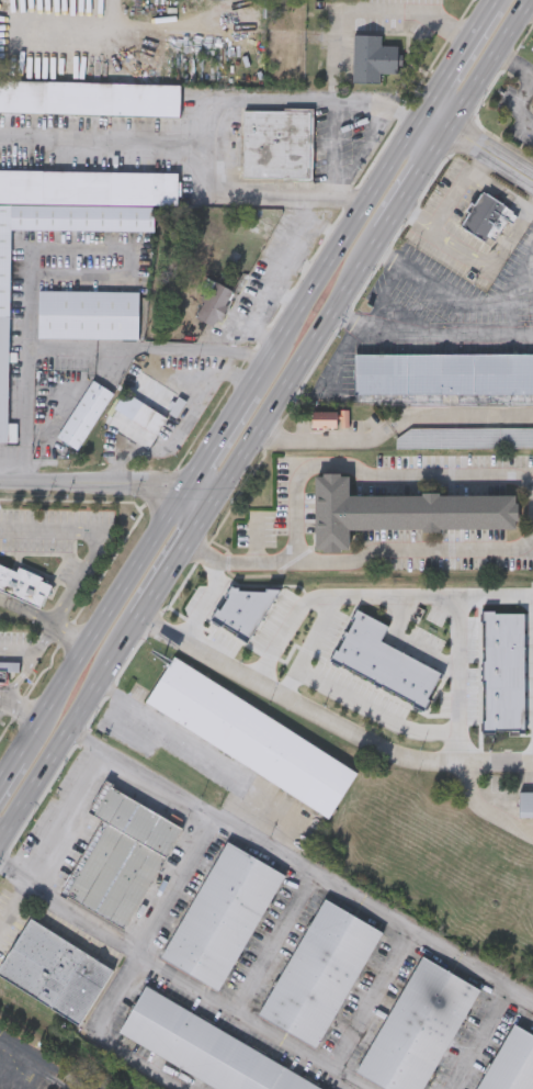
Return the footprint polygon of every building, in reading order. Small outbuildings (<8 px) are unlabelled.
[(350,80),(351,33),(379,33),(379,44),(395,44),(395,71),(381,71),(381,81),(350,80)] [(179,114),(0,111),(0,78),(180,81),(179,114)] [(241,178),(242,109),(311,109),(311,179),(241,178)] [(154,204),(0,202),(0,168),(178,170),(178,204),(154,204)] [(519,215),(513,223),(508,220),(496,238),(490,234),(486,242),(462,225),(469,214),(466,212),(472,203),(475,205),(484,193),(519,215)] [(7,441),(0,441),(0,202),(154,204),(154,231),(10,228),(7,441)] [(234,291),(220,317),(217,316),(212,326),(195,317),(214,281),(234,291)] [(37,337),(37,289),(138,291),(137,338),(37,337)] [(353,353),(532,353),(532,393),(354,394),(353,353)] [(112,392),(75,448),(54,435),(91,379),(112,392)] [(116,406),(127,389),(167,416),(156,433),(116,406)] [(350,413),(314,413),(314,430),(350,430),(350,413)] [(395,427),(532,427),(532,447),(395,447),(395,427)] [(314,472),(347,472),(347,494),(514,494),(514,527),(347,527),(347,548),(314,548),(314,472)] [(37,607),(0,590),(0,564),(15,571),(18,565),(49,580),(37,607)] [(145,701),(173,656),(356,773),(328,819),(145,701)] [(8,664),(0,664),(0,681),(8,681),(8,664)] [(125,929),(61,894),(102,819),(89,812),(103,785),(180,827),(125,929)] [(518,792),(532,792),(532,817),(518,817),(518,792)] [(159,957),(227,842),(284,876),(217,991),(159,957)] [(314,1048),(257,1013),(326,899),(383,934),(314,1048)] [(78,1025),(0,977),(0,965),(30,919),(112,970),(78,1025)] [(479,990),(422,1088),(385,1088),(355,1071),(422,956),(479,990)] [(145,987),(320,1088),(214,1088),(118,1033),(145,987)] [(514,1024),(532,1036),(532,1088),(475,1088),(514,1024)]
